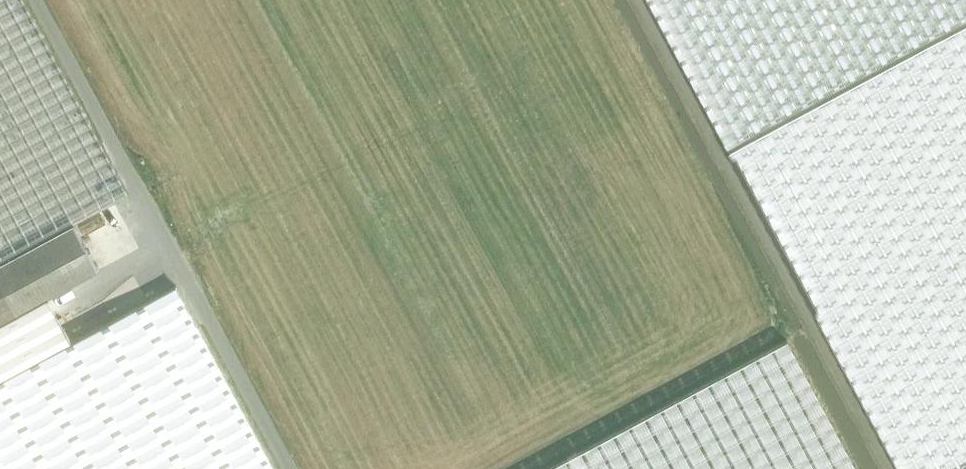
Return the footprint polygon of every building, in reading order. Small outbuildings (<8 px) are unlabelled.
[(232,391),(177,290),(71,347),(48,303),(99,275),(73,226),(128,196),(22,0),(0,0),(0,468),(274,468),(232,391)] [(729,149),(902,468),(965,468),(965,0),(649,0),(729,149)] [(786,343),(551,468),(853,468),(786,343)]
